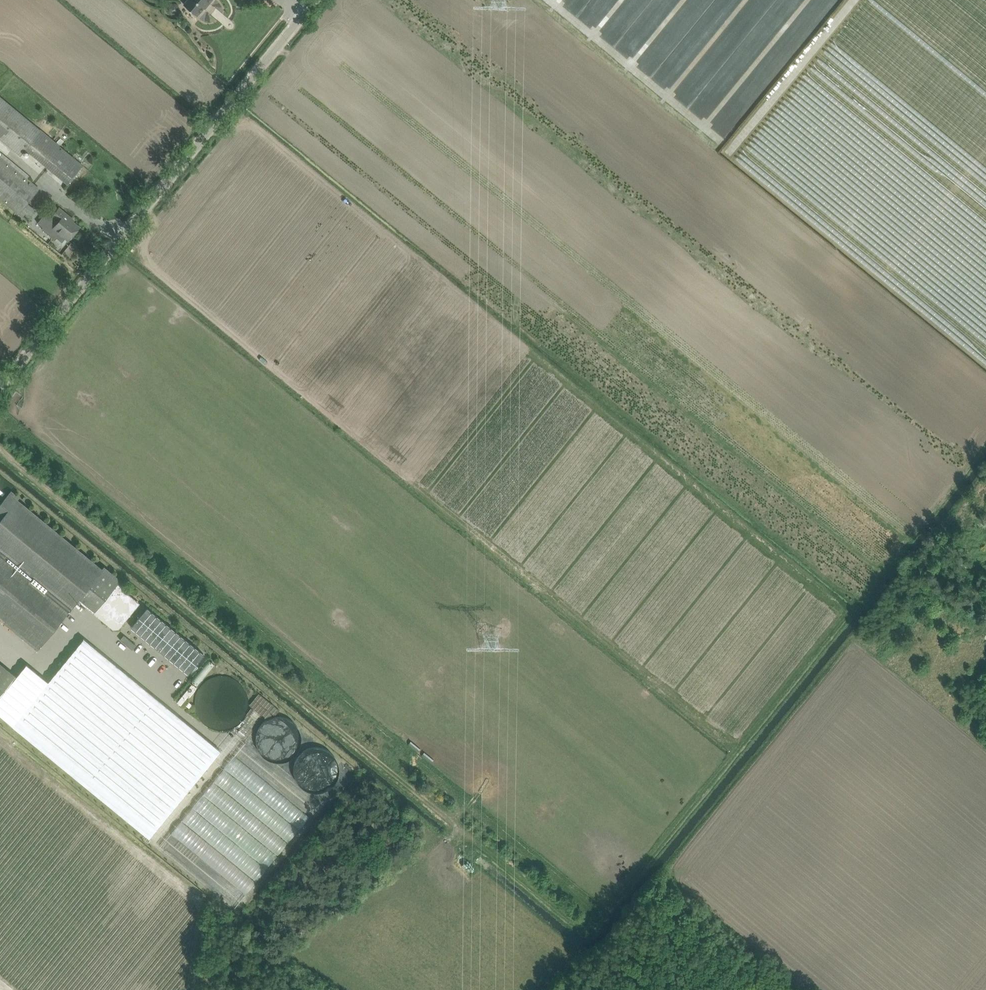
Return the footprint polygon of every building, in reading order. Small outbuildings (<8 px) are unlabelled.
[(184,3),(190,9),(198,15),(209,2),(210,3),(212,0),(187,0),(184,3)] [(804,52),(812,58),(822,45),(814,39),(804,52)] [(0,95),(0,139),(21,156),(26,149),(67,184),(83,165),(0,95)] [(0,155),(0,198),(11,207),(19,213),(27,220),(36,210),(28,202),(40,188),(32,182),(28,179),(0,155)] [(759,176),(763,180),(768,175),(763,170),(759,176)] [(61,233),(69,240),(80,226),(74,221),(75,220),(59,207),(53,215),(54,215),(53,217),(52,216),(42,229),(56,240),(61,233)] [(0,505),(0,617),(38,649),(81,597),(96,610),(100,606),(122,624),(140,602),(121,587),(123,584),(120,581),(122,579),(105,565),(104,568),(19,498),(21,496),(13,489),(0,505)] [(153,609),(145,619),(159,630),(167,620),(153,609)] [(134,623),(126,633),(145,648),(153,638),(134,623)] [(174,626),(166,636),(180,647),(188,638),(174,626)] [(222,749),(85,637),(49,681),(14,724),(150,837),(222,749)] [(186,653),(201,665),(209,656),(195,643),(186,653)] [(159,644),(152,654),(166,665),(174,655),(159,644)] [(180,661),(172,671),(188,682),(195,672),(180,661)] [(210,661),(192,680),(196,684),(215,665),(210,661)] [(26,663),(17,675),(0,695),(0,713),(14,724),(49,681),(26,663)] [(192,684),(184,693),(181,690),(173,698),(181,704),(196,687),(192,684)] [(317,750),(298,751),(295,723),(274,715),(276,710),(275,702),(256,695),(248,715),(248,713),(244,721),(247,723),(248,732),(246,736),(253,738),(254,749),(280,760),(284,759),(296,764),(298,783),(315,790),(331,789),(336,777),(334,757),(317,750)]
